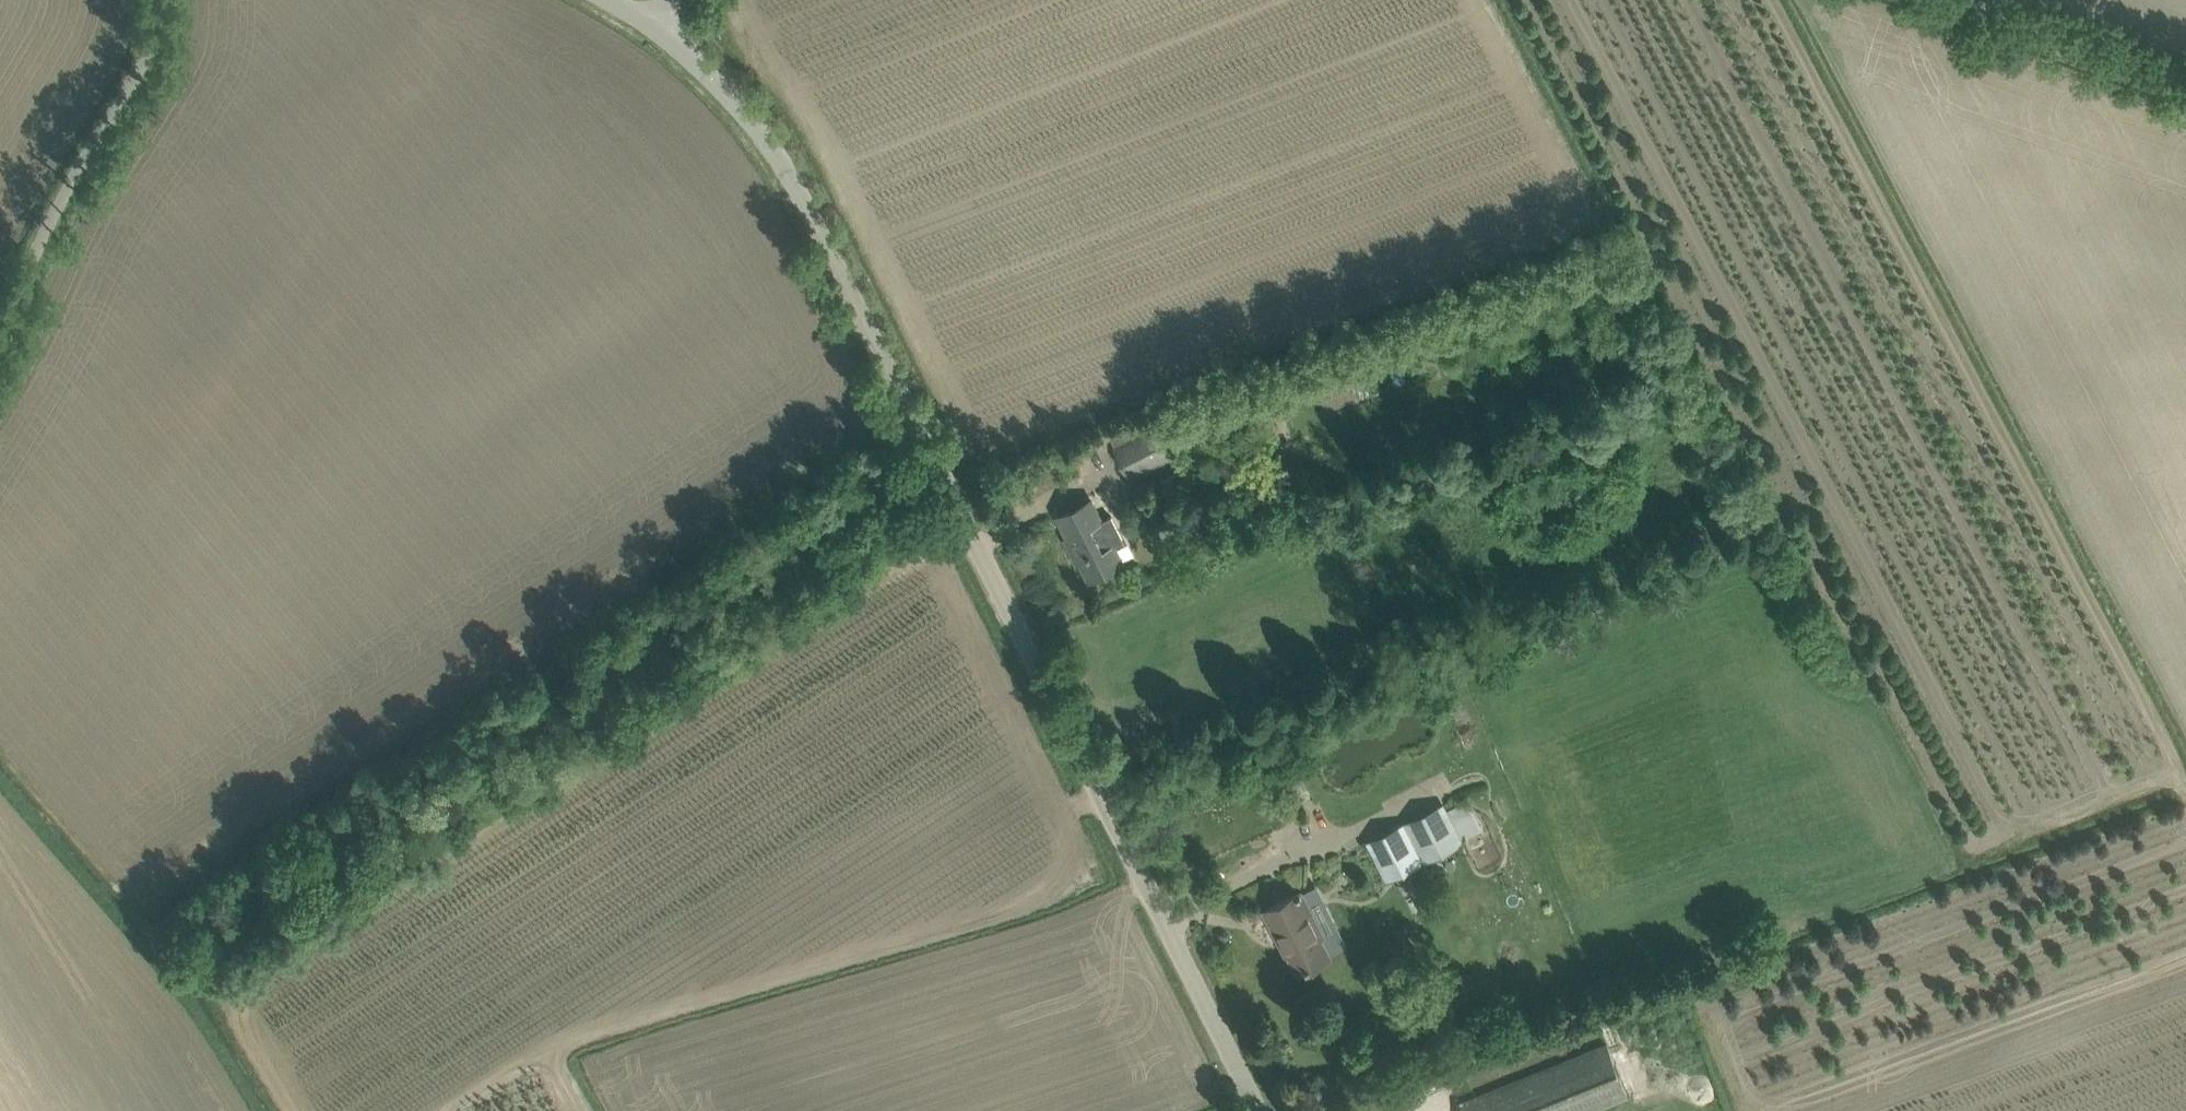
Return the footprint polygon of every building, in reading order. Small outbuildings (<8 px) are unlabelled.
[(1129,477),(1149,467),(1181,451),(1167,422),(1115,447),(1129,477)] [(1200,486),(1190,464),(1150,484),(1161,505),(1200,486)] [(1059,516),(1070,537),(1073,535),(1084,557),(1080,559),(1090,578),(1123,561),(1113,541),(1123,537),(1112,515),(1102,520),(1092,499),(1059,516)] [(1463,841),(1462,838),(1478,829),(1463,800),(1447,809),(1443,801),(1365,840),(1386,880),(1463,841)] [(1301,890),(1265,909),(1280,940),(1285,937),(1290,948),(1288,949),(1298,970),(1330,954),(1314,923),(1316,922),(1301,890)] [(1628,1096),(1607,1042),(1456,1102),(1460,1110),(1590,1110),(1628,1096)]
